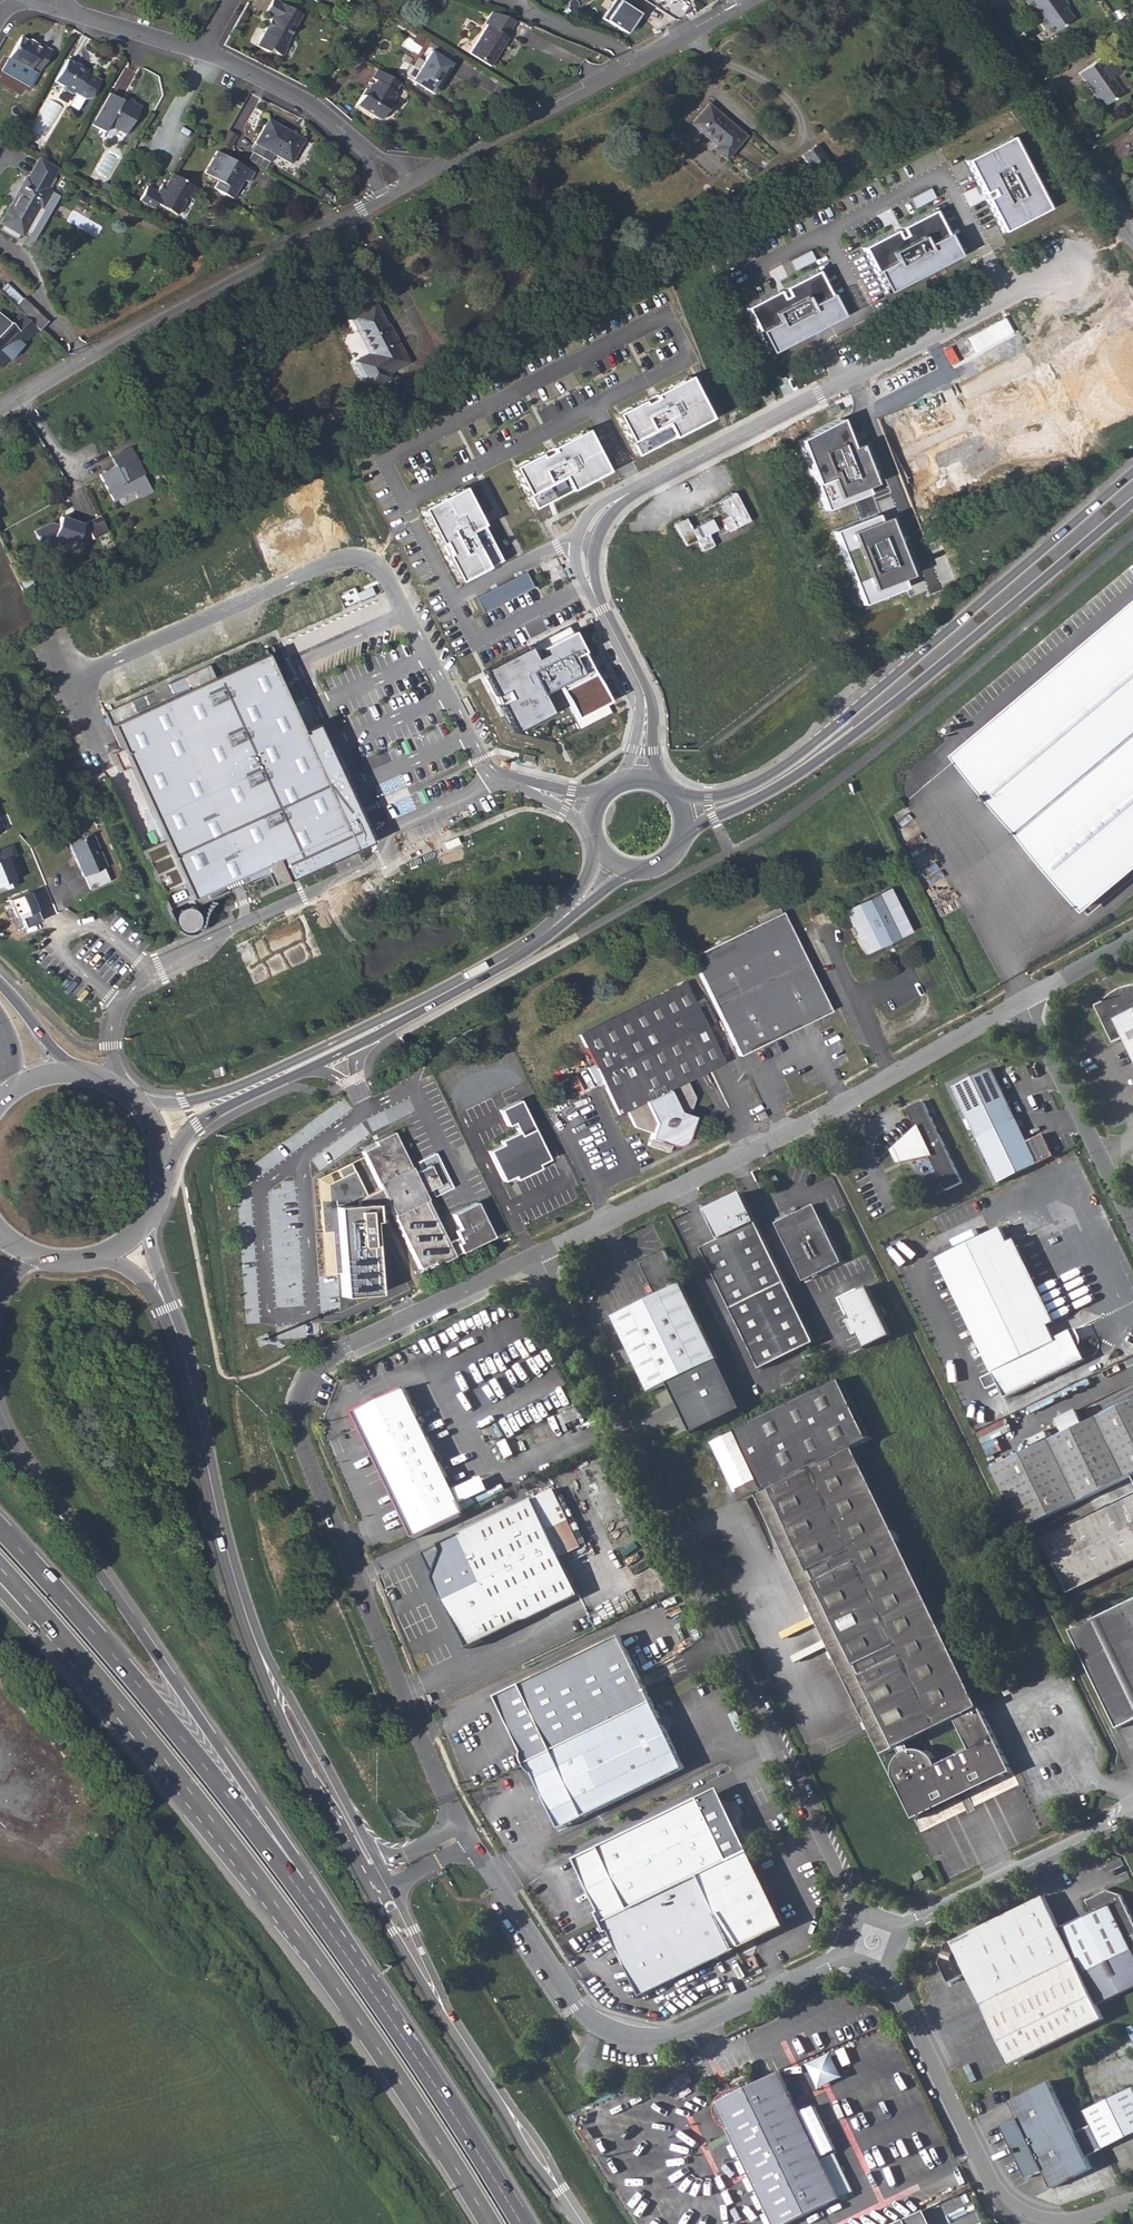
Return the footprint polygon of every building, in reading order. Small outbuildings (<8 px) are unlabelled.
[(601,19),(626,35),(641,13),(630,6),(634,0),(613,0),(601,19)] [(1030,13),(1028,14),(1036,27),(1049,18),(1053,24),(1068,14),(1060,2),(1064,0),(1021,0),(1030,13)] [(290,45),(307,17),(278,1),(271,14),(277,18),(260,46),(274,54),(276,51),(286,57),(293,46),(290,45)] [(512,37),(522,21),(498,12),(490,23),(493,25),(475,54),(495,68),(514,39),(512,37)] [(41,73),(51,55),(18,38),(6,62),(19,68),(19,67),(31,73),(33,69),(41,73)] [(456,65),(436,51),(415,82),(435,95),(456,65)] [(1097,54),(1074,69),(1097,104),(1117,91),(1100,66),(1103,64),(1097,54)] [(71,62),(57,86),(66,91),(64,95),(73,100),(75,96),(87,103),(100,80),(90,74),(88,77),(79,72),(81,68),(71,62)] [(400,88),(403,83),(380,70),(375,79),(378,81),(372,91),(368,88),(359,105),(383,119),(395,98),(398,93),(393,91),(396,86),(400,88)] [(146,108),(124,93),(121,98),(116,94),(96,125),(109,134),(113,127),(121,131),(123,128),(130,132),(146,108)] [(708,103),(692,122),(718,145),(716,147),(727,157),(746,136),(708,103)] [(297,164),(310,140),(273,119),(260,143),(263,145),(259,152),(275,161),(279,154),(297,164)] [(1010,135),(964,160),(1003,232),(1051,209),(1010,135)] [(814,149),(800,160),(814,177),(827,166),(814,149)] [(251,186),(257,175),(221,155),(208,176),(221,184),(218,190),(236,200),(245,183),(251,186)] [(25,181),(0,222),(0,227),(20,238),(37,210),(41,213),(51,196),(45,192),(58,171),(40,161),(27,182),(25,181)] [(200,200),(205,191),(176,173),(167,188),(163,185),(157,194),(149,189),(141,202),(158,212),(161,206),(181,218),(194,196),(200,200)] [(934,210),(861,246),(885,294),(961,254),(934,210)] [(816,270),(745,307),(770,354),(844,316),(816,270)] [(20,311),(37,328),(39,330),(48,320),(23,297),(14,306),(20,311)] [(368,390),(389,380),(386,375),(409,365),(397,340),(394,341),(377,304),(351,316),(368,353),(353,360),(368,390)] [(37,328),(20,311),(10,322),(0,313),(0,367),(37,328)] [(703,423),(679,380),(607,416),(630,460),(703,423)] [(840,419),(798,440),(825,512),(868,496),(868,487),(874,484),(858,445),(849,450),(840,419)] [(576,433),(505,472),(525,512),(598,476),(576,433)] [(115,467),(99,476),(113,501),(128,493),(129,495),(136,490),(140,498),(152,492),(128,448),(110,458),(115,467)] [(413,513),(450,586),(489,566),(455,493),(413,513)] [(108,532),(100,515),(83,524),(61,517),(58,526),(51,524),(34,532),(40,543),(54,536),(76,544),(77,539),(90,533),(93,539),(108,532)] [(876,515),(835,532),(864,603),(904,587),(905,577),(911,574),(888,518),(879,522),(876,515)] [(528,572),(476,594),(484,612),(494,608),(496,613),(538,595),(528,572)] [(951,757),(1078,905),(1132,858),(1132,603),(951,757)] [(472,677),(504,736),(556,708),(565,721),(600,702),(565,632),(472,677)] [(150,801),(309,734),(271,655),(116,727),(150,801)] [(343,781),(323,728),(309,734),(150,801),(173,852),(246,822),(343,781)] [(401,776),(393,779),(398,791),(406,788),(401,776)] [(246,822),(173,852),(193,899),(276,864),(284,882),(370,845),(343,781),(246,822)] [(385,804),(393,819),(417,807),(410,792),(385,804)] [(90,836),(70,846),(84,880),(104,869),(90,836)] [(0,849),(0,885),(24,874),(11,844),(0,849)] [(28,892),(8,900),(16,920),(22,917),(25,925),(39,920),(28,892)] [(884,892),(844,912),(864,953),(904,933),(884,892)] [(173,914),(181,932),(200,923),(191,905),(173,914)] [(327,956),(305,913),(224,943),(244,990),(327,956)] [(690,961),(738,1060),(829,1017),(781,917),(690,961)] [(1125,984),(1119,985),(1113,990),(1107,997),(1104,1003),(1096,1007),(1116,1046),(1126,1039),(1132,1052),(1132,984),(1125,984)] [(724,1068),(685,987),(579,1035),(617,1117),(626,1113),(633,1126),(650,1133),(645,1145),(666,1151),(669,1147),(679,1146),(690,1140),(698,1123),(687,1119),(694,1103),(684,1085),(724,1068)] [(992,1069),(954,1088),(1002,1185),(1057,1158),(1045,1135),(1029,1143),(992,1069)] [(521,1102),(501,1112),(508,1127),(513,1124),(517,1133),(500,1141),(502,1145),(489,1152),(505,1184),(515,1179),(517,1183),(541,1171),(539,1168),(551,1162),(521,1102)] [(964,1184),(923,1102),(907,1111),(916,1129),(892,1149),(900,1164),(930,1158),(947,1192),(964,1184)] [(758,1114),(752,1117),(755,1123),(761,1120),(758,1114)] [(389,1206),(420,1268),(491,1232),(474,1197),(449,1209),(457,1224),(452,1226),(456,1234),(446,1239),(422,1190),(428,1186),(433,1195),(454,1184),(436,1149),(415,1159),(419,1166),(412,1170),(392,1130),(360,1145),(380,1185),(337,1207),(346,1299),(386,1295),(378,1212),(389,1206)] [(776,1175),(767,1179),(772,1188),(780,1184),(779,1182),(777,1177),(776,1175)] [(353,1184),(348,1176),(336,1182),(340,1190),(353,1184)] [(763,1371),(818,1346),(772,1247),(748,1193),(722,1205),(725,1212),(722,1219),(716,1222),(725,1241),(707,1249),(763,1371)] [(807,1283),(846,1265),(819,1206),(804,1213),(797,1212),(794,1218),(780,1224),(807,1283)] [(1053,1340),(1047,1328),(1006,1243),(999,1229),(936,1258),(1007,1398),(1090,1361),(1084,1349),(1075,1344),(1068,1334),(1053,1340)] [(1006,1243),(1047,1328),(1053,1325),(1013,1240),(1006,1243)] [(669,1251),(644,1263),(659,1297),(616,1317),(652,1392),(720,1359),(669,1251)] [(894,1333),(870,1286),(843,1299),(867,1346),(894,1333)] [(413,1536),(465,1511),(405,1385),(352,1410),(413,1536)] [(760,1481),(866,1431),(844,1385),(738,1435),(760,1481)] [(994,1472),(1025,1533),(1132,1480),(1132,1403),(994,1472)] [(872,1446),(866,1431),(760,1481),(739,1491),(745,1504),(761,1496),(812,1604),(912,1558),(861,1451),(872,1446)] [(466,1646),(477,1640),(521,1619),(575,1594),(545,1531),(568,1520),(554,1489),(421,1552),(466,1646)] [(1045,1542),(1073,1596),(1132,1566),(1132,1498),(1045,1542)] [(1009,1766),(912,1558),(812,1604),(872,1732),(880,1748),(955,1713),(968,1740),(939,1755),(929,1747),(914,1743),(905,1744),(897,1751),(891,1763),(893,1776),(899,1789),(908,1792),(913,1802),(920,1808),(933,1792),(978,1770),(1005,1768),(1009,1766)] [(1117,1727),(1132,1719),(1132,1603),(1076,1630),(1074,1636),(1107,1706),(1117,1727)] [(521,1619),(477,1640),(484,1656),(529,1635),(521,1619)] [(492,1695),(525,1763),(651,1702),(618,1634),(492,1695)] [(651,1702),(525,1763),(526,1765),(557,1828),(683,1767),(651,1702)] [(592,1913),(597,1923),(725,1861),(695,1798),(571,1858),(597,1911),(592,1913)] [(725,1861),(597,1923),(603,1935),(606,1933),(637,1996),(781,1925),(745,1851),(725,1861)] [(918,1882),(925,1879),(922,1873),(915,1876),(918,1882)] [(1076,1971),(1127,1945),(1123,1939),(1132,1934),(1132,1932),(1114,1894),(1109,1884),(1083,1897),(1089,1909),(1054,1926),(1076,1971)] [(964,1973),(985,2017),(1076,1971),(1054,1926),(1039,1894),(944,1940),(935,1962),(945,1981),(964,1973)] [(1076,1971),(985,2017),(1008,2062),(1099,2017),(1076,1971)] [(767,2223),(775,2223),(833,2196),(774,2072),(709,2102),(767,2223)] [(1072,2132),(1046,2079),(1005,2099),(1013,2115),(999,2122),(1024,2175),(1038,2168),(1046,2185),(1088,2165),(1083,2154),(1097,2147),(1086,2125),(1072,2132)] [(1079,2109),(1086,2125),(1097,2147),(1132,2129),(1132,2092),(1129,2084),(1079,2109)] [(585,2130),(597,2152),(607,2147),(595,2125),(585,2130)] [(897,2218),(900,2223),(923,2223),(916,2209),(897,2218)]
